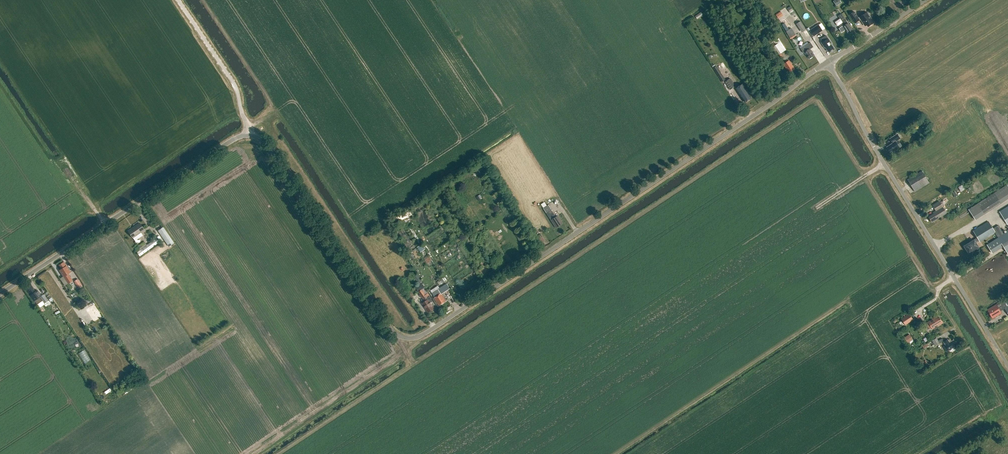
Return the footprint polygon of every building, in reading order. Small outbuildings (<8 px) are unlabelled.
[(858,18),(854,12),(849,15),(855,23),(861,19),(865,26),(867,25),(868,27),(874,23),(870,17),(871,17),(868,12),(867,13),(867,12),(858,18)] [(840,19),(835,22),(838,26),(838,25),(840,28),(839,28),(842,32),(846,29),(848,33),(852,30),(850,27),(848,23),(847,23),(845,19),(842,14),(838,16),(840,19)] [(806,30),(800,21),(797,23),(803,32),(806,30)] [(810,29),(814,36),(822,30),(818,24),(810,29)] [(785,30),(790,39),(795,36),(791,27),(785,30)] [(828,38),(826,35),(820,39),(822,42),(821,43),(825,48),(825,47),(828,51),(834,48),(831,44),(832,43),(828,38)] [(781,52),(785,49),(780,42),(771,48),(774,51),(775,51),(781,60),(785,57),(781,52)] [(801,49),(803,53),(805,52),(809,59),(814,55),(810,49),(813,47),(810,42),(801,49)] [(789,72),(794,69),(789,60),(783,64),(787,69),(789,72)] [(713,68),(722,81),(725,79),(717,65),(713,68)] [(735,86),(730,78),(725,81),(730,89),(735,86)] [(745,102),(751,98),(743,84),(736,89),(745,102)] [(892,152),(899,148),(895,142),(900,139),(897,134),(890,139),(892,143),(887,147),(890,151),(891,151),(892,152)] [(915,192),(929,183),(922,171),(907,179),(915,192)] [(933,221),(946,213),(939,201),(933,205),(937,210),(933,212),(934,214),(929,217),(931,221),(933,220),(933,221)] [(988,211),(981,201),(969,209),(975,220),(988,211)] [(999,212),(1007,224),(1007,206),(999,212)] [(405,209),(396,213),(399,220),(409,216),(405,209)] [(551,209),(550,210),(546,212),(556,228),(563,223),(558,216),(555,217),(554,215),(554,214),(551,209)] [(979,241),(980,242),(995,232),(998,238),(987,245),(992,253),(1003,246),(1007,254),(1007,231),(1004,234),(998,225),(993,228),(989,222),(973,231),(977,238),(979,241)] [(133,238),(144,230),(139,223),(128,231),(133,238)] [(169,246),(174,242),(163,226),(158,230),(169,246)] [(543,248),(544,247),(542,243),(545,240),(541,234),(536,237),(543,248)] [(139,256),(143,254),(160,242),(157,238),(137,252),(139,256)] [(976,243),(979,241),(977,238),(974,240),(964,246),(969,253),(979,247),(976,243)] [(420,252),(425,249),(422,244),(417,247),(420,252)] [(423,258),(428,265),(432,263),(427,255),(423,258)] [(68,283),(73,280),(68,274),(71,272),(64,262),(59,265),(62,269),(59,270),(68,283)] [(419,284),(415,287),(418,291),(422,289),(425,287),(424,286),(425,285),(418,273),(414,275),(419,284)] [(78,278),(75,281),(78,285),(80,288),(83,286),(81,282),(78,278)] [(41,295),(38,290),(36,291),(31,285),(26,288),(29,292),(28,292),(30,295),(32,294),(33,295),(31,296),(34,301),(37,304),(42,300),(39,297),(40,297),(41,295)] [(446,300),(442,294),(446,291),(443,286),(432,293),(435,297),(434,298),(439,305),(446,300)] [(433,301),(428,293),(425,294),(422,289),(418,291),(420,294),(419,295),(421,297),(422,297),(425,301),(422,303),(428,313),(434,309),(433,308),(434,307),(431,302),(433,301)] [(41,295),(40,297),(44,303),(48,301),(43,294),(41,295)] [(994,317),(1001,313),(1002,313),(1000,311),(1004,308),(1007,306),(1003,300),(996,305),(996,304),(987,309),(990,315),(992,314),(994,317)] [(905,324),(913,319),(909,313),(901,318),(905,324)] [(938,318),(937,316),(927,322),(928,323),(928,322),(932,329),(941,323),(940,322),(941,321),(939,317),(938,318)] [(908,343),(913,339),(909,334),(904,337),(908,343)] [(949,342),(947,339),(944,341),(946,345),(945,345),(949,350),(957,345),(953,340),(949,342)] [(84,349),(78,352),(83,364),(90,360),(84,349)]
